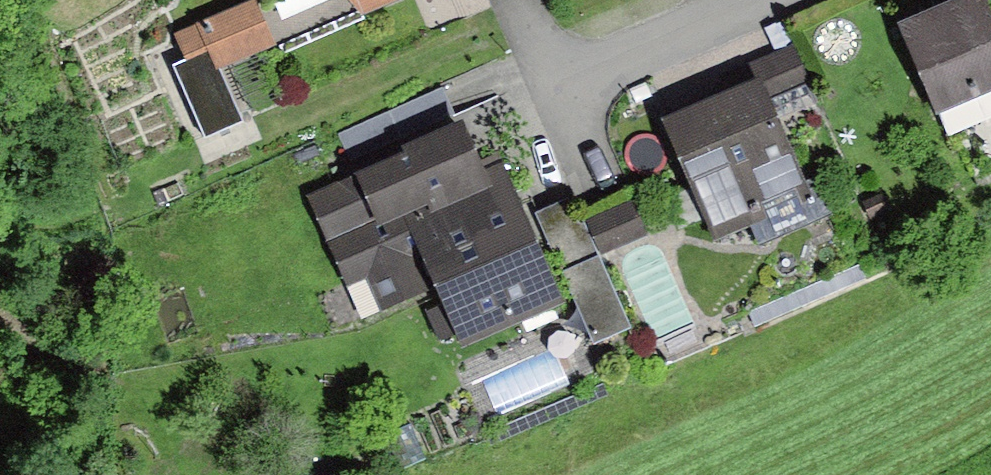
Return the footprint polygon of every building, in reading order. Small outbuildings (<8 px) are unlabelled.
[(265,12),(294,0),(260,0),(265,12)] [(362,21),(413,0),(344,0),(362,21)] [(898,31),(934,118),(990,95),(990,24),(981,0),(972,0),(898,31)] [(257,1),(173,35),(185,63),(210,53),(217,72),(276,48),(257,1)] [(733,100),(666,128),(715,244),(753,228),(761,247),(833,217),(818,182),(810,185),(776,105),(817,88),(798,42),(722,74),(733,100)] [(210,53),(185,63),(174,68),(205,140),(241,125),(217,72),(210,53)] [(442,86),(337,135),(350,162),(455,113),(448,100),(442,86)] [(406,155),(412,163),(466,288),(435,301),(460,355),(567,307),(501,163),(483,171),(463,129),(406,155)] [(412,163),(309,207),(363,332),(435,301),(466,288),(412,163)] [(632,201),(588,222),(604,257),(648,236),(632,201)] [(600,260),(564,276),(594,347),(630,332),(600,260)]
